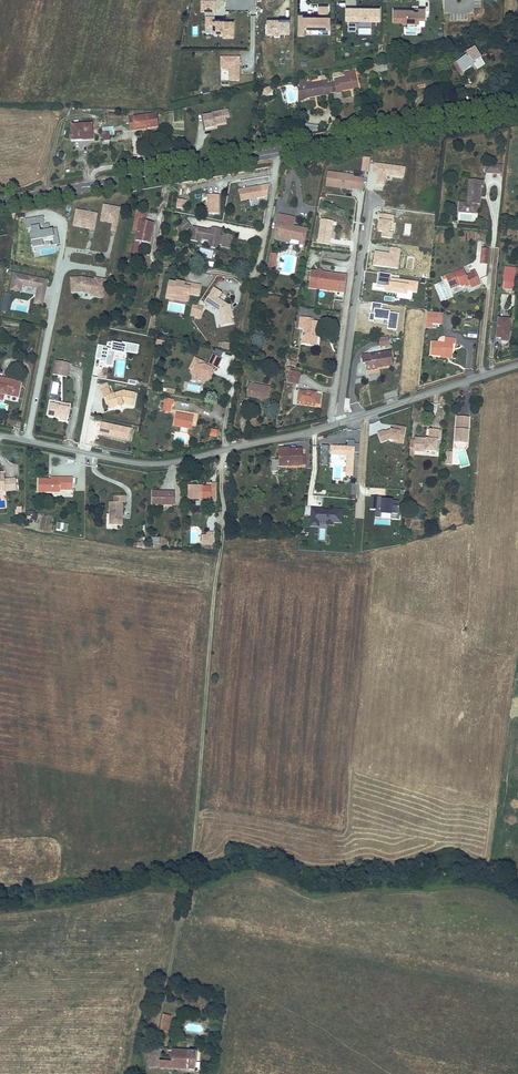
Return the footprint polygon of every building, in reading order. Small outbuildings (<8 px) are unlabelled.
[(214,0),(203,0),(202,10),(216,10),(216,0),(214,0)] [(328,14),(328,6),(320,6),(320,14),(299,14),(299,34),(306,35),(306,27),(332,27),(332,14),(328,14)] [(380,20),(380,7),(347,7),(347,20),(380,20)] [(425,19),(425,9),(419,9),(419,12),(410,12),(410,10),(394,10),(393,21),(404,22),(404,23),(419,23),(419,19),(425,19)] [(215,17),(207,16),(207,36),(233,37),(234,21),(225,21),(225,20),(214,19),(215,17)] [(289,20),(267,20),(267,34),(273,35),(273,32),(289,32),(289,20)] [(468,55),(457,62),(463,72),(471,67),(470,64),(473,62),(474,63),(482,58),(475,48),(467,53),(468,55)] [(240,58),(221,57),(221,81),(240,81),(240,58)] [(485,64),(482,58),(474,63),(475,65),(478,69),(485,64)] [(454,64),(460,74),(463,72),(457,62),(454,64)] [(355,76),(345,78),(334,80),(335,83),(336,91),(337,93),(342,92),(341,90),(351,89),(350,88),(352,88),(352,89),(357,88),(355,76)] [(305,79),(298,81),(300,88),(307,87),(306,85),(311,84),(311,83),(306,84),(305,79)] [(333,92),(331,84),(328,84),(327,81),(311,84),(306,85),(307,87),(300,88),(298,89),(300,99),(304,99),(309,98),(308,96),(324,93),(325,95),(330,94),(329,92),(333,92)] [(264,90),(262,95),(266,95),(272,91),(271,87),(267,88),(264,90)] [(225,118),(224,111),(212,113),(212,115),(203,116),(205,129),(215,127),(215,125),(214,124),(217,123),(217,124),(226,122),(225,118)] [(129,118),(131,130),(158,127),(156,115),(129,118)] [(317,133),(318,126),(302,124),(302,129),(306,129),(306,132),(317,133)] [(73,140),(84,139),(84,137),(92,137),(91,125),(72,126),(73,135),(71,135),(71,139),(72,140),(73,140)] [(102,128),(103,133),(109,132),(109,136),(115,135),(114,127),(102,128)] [(364,157),(362,171),(369,172),(370,158),(364,157)] [(375,163),(374,173),(378,174),(376,184),(384,185),(385,175),(403,177),(405,167),(375,163)] [(486,164),(485,173),(493,173),(494,165),(486,164)] [(502,165),(494,165),(493,173),(501,174),(502,165)] [(354,176),(330,172),(328,185),(352,189),(352,187),(362,189),(363,179),(353,177),(354,176)] [(460,202),(459,210),(474,211),(475,204),(477,204),(480,204),(481,187),(483,187),(483,181),(469,180),(467,203),(460,202)] [(262,185),(239,189),(241,201),(264,197),(262,185)] [(219,195),(208,195),(208,214),(219,214),(219,195)] [(186,202),(177,201),(175,209),(185,210),(186,202)] [(474,211),(459,210),(459,212),(476,213),(477,204),(475,204),(474,211)] [(120,208),(103,205),(100,221),(112,223),(110,231),(115,232),(120,208)] [(97,214),(76,210),(73,226),(94,230),(97,214)] [(147,213),(137,211),(133,231),(137,232),(140,220),(145,221),(147,213)] [(382,232),(381,237),(392,238),(393,233),(390,232),(391,221),(393,221),(394,215),(380,214),(378,231),(382,232)] [(298,249),(303,250),(307,229),(296,227),(296,230),(293,229),(293,226),(295,218),(279,215),(277,226),(278,226),(277,230),(276,229),(275,235),(281,236),(280,239),(290,241),(290,243),(298,245),(299,245),(298,249)] [(36,217),(25,219),(27,228),(30,227),(32,233),(30,233),(31,241),(37,240),(37,242),(43,241),(43,239),(53,237),(54,245),(60,244),(57,228),(48,230),(47,224),(42,225),(43,231),(40,231),(39,225),(37,226),(36,217)] [(145,221),(140,220),(137,232),(132,260),(146,263),(147,257),(137,255),(140,242),(149,244),(153,223),(145,221)] [(185,220),(179,225),(184,232),(191,226),(185,220)] [(333,222),(320,220),(317,243),(330,244),(333,222)] [(220,235),(221,229),(212,227),(211,230),(208,230),(208,231),(205,230),(206,229),(193,227),(191,227),(190,231),(192,231),(190,240),(197,242),(197,241),(198,237),(202,237),(204,236),(207,237),(209,239),(213,240),(211,247),(218,249),(218,244),(222,245),(222,247),(228,248),(228,245),(230,245),(231,238),(230,238),(230,235),(224,234),(224,236),(220,235)] [(198,237),(197,241),(200,242),(200,239),(209,241),(208,247),(211,247),(213,240),(209,239),(207,237),(204,236),(202,237),(198,237)] [(375,251),(373,265),(398,268),(401,248),(391,247),(390,253),(375,251)] [(291,273),(293,257),(286,256),(283,272),(291,273)] [(515,269),(505,268),(503,289),(513,290),(515,269)] [(460,283),(460,285),(461,286),(465,285),(466,286),(470,285),(471,288),(481,284),(475,270),(470,272),(471,274),(468,276),(468,277),(467,277),(463,269),(451,275),(450,274),(442,277),(444,280),(446,279),(449,285),(452,284),(455,285),(460,283)] [(311,271),(309,286),(318,287),(320,272),(314,271),(311,270),(311,271)] [(346,276),(320,272),(318,287),(344,291),(346,276)] [(417,292),(418,282),(391,278),(391,274),(378,272),(376,286),(385,287),(384,291),(407,294),(407,291),(417,292)] [(22,285),(37,288),(38,285),(46,286),(48,280),(14,273),(11,290),(21,292),(22,285)] [(102,297),(105,280),(95,278),(95,280),(83,278),(71,279),(72,292),(81,291),(92,293),(92,295),(102,297)] [(176,284),(169,283),(166,299),(186,302),(186,301),(188,301),(189,294),(198,296),(200,286),(184,283),(184,284),(176,282),(176,284)] [(37,288),(36,297),(44,299),(46,286),(38,285),(37,288)] [(210,304),(220,311),(223,325),(232,323),(231,317),(233,317),(231,309),(229,310),(228,305),(218,298),(222,293),(214,288),(208,297),(212,300),(210,304)] [(5,293),(2,311),(7,312),(11,294),(5,293)] [(370,313),(369,320),(374,320),(374,318),(388,320),(387,328),(396,329),(398,313),(390,312),(390,310),(382,309),(382,303),(372,302),(371,313),(370,313)] [(202,308),(192,306),(190,316),(200,318),(202,308)] [(427,312),(426,327),(432,328),(432,324),(441,324),(442,313),(427,312)] [(308,320),(308,318),(300,317),(299,328),(303,329),(301,343),(310,344),(311,342),(315,343),(317,335),(319,322),(313,321),(308,320)] [(499,322),(497,338),(502,338),(501,342),(508,343),(511,320),(502,319),(502,322),(499,322)] [(389,338),(379,339),(380,347),(390,345),(389,338)] [(445,338),(444,343),(432,342),(430,355),(441,356),(441,354),(452,355),(454,344),(455,344),(456,339),(445,338)] [(113,367),(116,350),(123,352),(124,350),(137,353),(139,345),(123,342),(122,344),(112,342),(111,349),(106,348),(107,347),(98,345),(95,358),(101,359),(100,362),(103,362),(104,360),(106,361),(106,363),(105,365),(113,367)] [(214,354),(221,357),(223,352),(216,348),(214,354)] [(365,363),(367,371),(377,369),(377,368),(393,365),(391,352),(371,355),(371,354),(362,356),(363,364),(365,363)] [(211,373),(214,367),(216,368),(218,368),(222,360),(213,356),(209,365),(208,366),(203,364),(204,362),(195,358),(190,370),(194,372),(193,373),(194,376),(197,377),(200,376),(201,375),(211,380),(213,375),(212,373),(211,373)] [(70,363),(56,361),(53,374),(67,377),(70,363)] [(301,374),(290,371),(290,372),(288,382),(299,384),(301,374)] [(4,394),(5,392),(7,392),(6,394),(18,397),(20,386),(11,384),(12,380),(0,378),(0,400),(3,400),(4,394)] [(246,396),(251,397),(251,395),(262,397),(261,399),(268,401),(271,388),(248,383),(246,396)] [(111,395),(111,393),(108,386),(105,387),(105,384),(101,385),(102,388),(103,391),(102,391),(106,405),(109,404),(110,408),(118,405),(119,407),(120,407),(121,407),(123,406),(124,405),(124,404),(133,406),(135,394),(124,391),(115,394),(111,395)] [(299,390),(298,402),(315,404),(319,404),(320,396),(316,395),(317,393),(299,390)] [(163,411),(170,412),(171,404),(173,405),(174,400),(164,398),(163,401),(165,402),(163,411)] [(61,416),(60,418),(60,419),(66,421),(69,408),(64,407),(65,404),(61,403),(60,405),(50,403),(48,413),(61,416)] [(183,415),(176,413),(174,426),(191,429),(194,416),(189,415),(189,416),(183,415)] [(455,446),(457,448),(465,449),(467,447),(467,444),(468,435),(467,435),(467,432),(468,432),(469,417),(457,416),(455,443),(455,446)] [(129,440),(131,429),(101,422),(99,433),(129,440)] [(404,439),(406,428),(394,426),(393,430),(391,430),(391,431),(386,433),(386,432),(385,431),(378,433),(381,442),(389,440),(398,441),(399,438),(404,439)] [(415,440),(411,440),(410,449),(414,450),(414,451),(420,451),(420,448),(425,448),(424,450),(425,451),(437,451),(438,440),(439,440),(440,430),(430,429),(429,439),(429,441),(415,440)] [(279,444),(278,444),(279,459),(272,460),(272,471),(278,471),(278,467),(288,466),(303,465),(302,459),(301,459),(301,458),(302,458),(302,456),(301,456),(301,449),(290,450),(290,448),(279,449),(279,444)] [(353,476),(354,452),(359,453),(359,444),(355,444),(354,447),(331,446),(330,454),(347,455),(346,476),(353,476)] [(5,489),(5,491),(17,490),(16,479),(5,480),(4,480),(5,482),(1,482),(0,477),(0,489),(5,489)] [(51,479),(38,479),(38,492),(60,492),(60,489),(72,489),(72,478),(51,477),(51,479)] [(210,499),(210,501),(216,501),(216,483),(206,483),(206,486),(211,486),(210,499)] [(195,488),(195,486),(188,486),(188,499),(210,499),(211,486),(206,486),(206,489),(195,488)] [(159,494),(159,492),(152,491),(152,504),(174,505),(175,492),(170,492),(170,494),(159,494)] [(383,497),(372,496),(371,509),(376,509),(375,517),(382,518),(382,513),(391,514),(391,518),(398,519),(399,501),(382,499),(383,497)] [(110,525),(122,525),(122,518),(120,518),(120,516),(122,516),(122,502),(114,502),(110,502),(110,525)] [(342,523),(342,510),(333,509),(333,511),(320,510),(320,509),(312,508),(311,526),(319,526),(319,521),(326,522),(327,521),(332,521),(332,522),(342,523)] [(37,521),(38,512),(30,511),(29,520),(37,521)] [(215,545),(215,536),(207,536),(201,536),(201,544),(202,544),(213,545),(215,545)] [(168,1031),(171,1016),(163,1014),(160,1030),(168,1031)] [(160,1061),(161,1049),(152,1048),(150,1067),(159,1067),(160,1061)] [(195,1069),(197,1051),(172,1050),(172,1053),(171,1061),(169,1061),(160,1061),(159,1067),(195,1069)]
